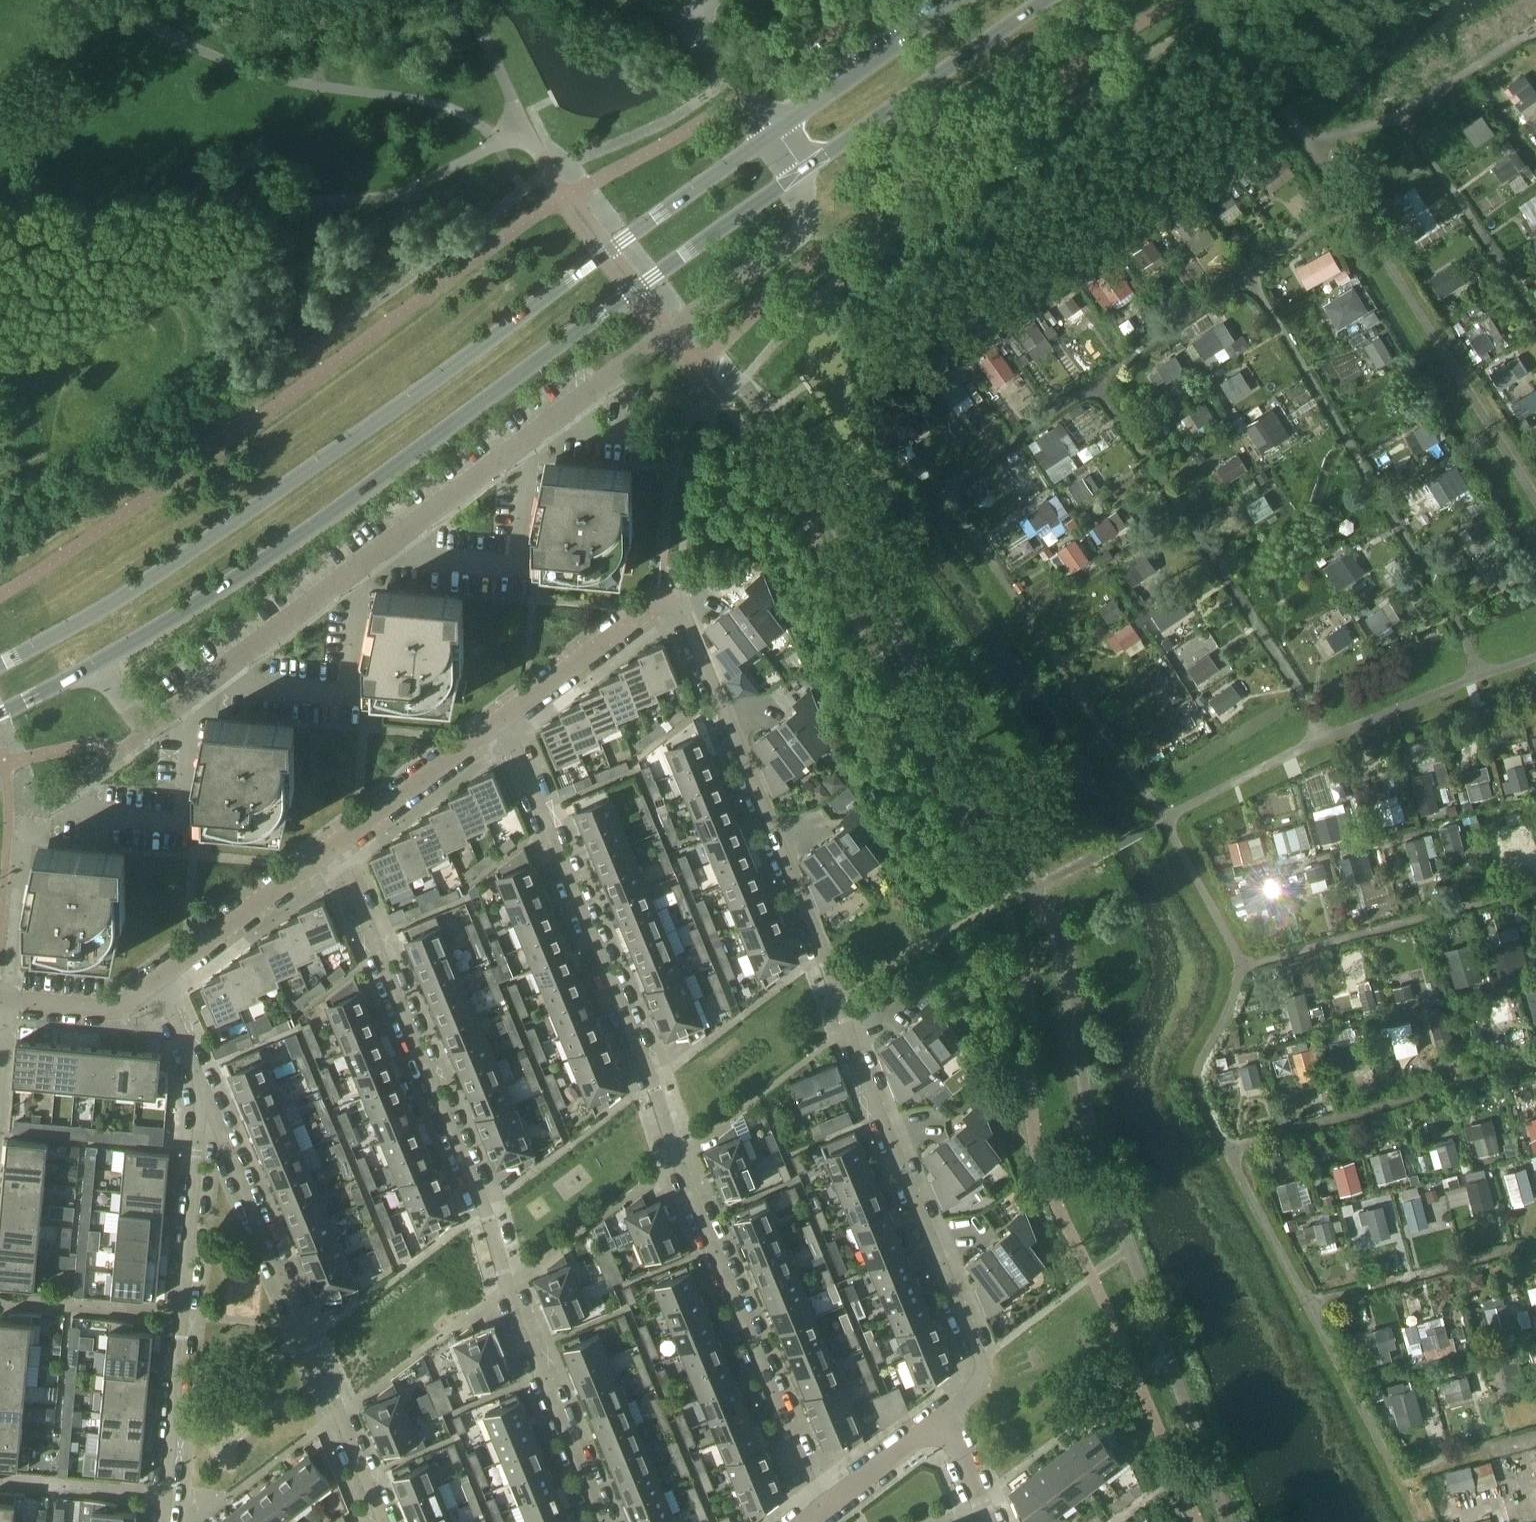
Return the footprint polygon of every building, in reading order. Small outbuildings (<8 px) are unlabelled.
[(1514,102),(1534,87),(1525,74),(1504,88),(1514,102)] [(1494,132),(1481,115),(1463,127),(1476,144),(1494,132)] [(1518,169),(1508,155),(1492,167),(1502,181),(1518,169)] [(1280,171),(1269,157),(1249,172),(1257,183),(1261,180),(1263,184),(1280,171)] [(1235,200),(1225,186),(1207,199),(1217,213),(1235,200)] [(1195,229),(1185,215),(1173,224),(1183,237),(1195,229)] [(1425,231),(1416,216),(1398,227),(1408,241),(1425,231)] [(1161,253),(1151,239),(1135,251),(1145,265),(1161,253)] [(1340,269),(1329,250),(1297,268),(1307,287),(1340,269)] [(1429,277),(1442,296),(1466,281),(1453,261),(1429,277)] [(1125,279),(1115,266),(1096,279),(1106,293),(1125,279)] [(1364,309),(1355,295),(1337,305),(1346,320),(1364,309)] [(1085,315),(1071,296),(1052,310),(1066,328),(1085,315)] [(1368,326),(1381,318),(1375,308),(1362,316),(1368,326)] [(1044,335),(1034,321),(1018,333),(1028,346),(1044,335)] [(1223,346),(1212,329),(1194,340),(1205,358),(1223,346)] [(1494,345),(1485,330),(1471,339),(1480,354),(1494,345)] [(1392,358),(1379,336),(1364,345),(1377,366),(1392,358)] [(1007,364),(997,351),(983,361),(993,374),(1007,364)] [(1184,370),(1175,356),(1156,367),(1166,381),(1184,370)] [(1519,376),(1509,361),(1490,374),(1499,388),(1519,376)] [(1250,388),(1239,371),(1221,383),(1231,400),(1250,388)] [(970,393),(958,377),(941,389),(953,406),(970,393)] [(1517,414),(1535,403),(1535,396),(1533,391),(1511,403),(1517,414)] [(1214,417),(1205,403),(1191,412),(1200,426),(1214,417)] [(937,425),(923,404),(901,418),(917,439),(937,425)] [(1439,440),(1428,422),(1413,430),(1424,448),(1439,440)] [(1280,446),(1270,431),(1257,440),(1266,454),(1280,446)] [(1069,452),(1060,437),(1041,449),(1051,464),(1069,452)] [(1246,468),(1237,455),(1216,468),(1225,482),(1246,468)] [(1033,478),(1022,461),(1007,470),(1019,487),(1033,478)] [(630,531),(629,493),(632,493),(632,470),(629,470),(558,463),(546,462),(541,485),(548,486),(541,523),(535,523),(535,546),(542,546),(542,548),(542,549),(542,567),(586,571),(623,574),(631,531),(630,531)] [(1468,488),(1459,473),(1442,483),(1451,497),(1468,488)] [(1091,492),(1082,479),(1068,488),(1077,502),(1091,492)] [(709,496),(696,494),(694,508),(707,510),(709,496)] [(1273,511),(1263,495),(1246,505),(1256,521),(1273,511)] [(1047,503),(1029,515),(1038,529),(1056,517),(1047,503)] [(1118,533),(1107,517),(1092,526),(1103,542),(1118,533)] [(1088,559),(1074,539),(1057,551),(1071,570),(1088,559)] [(1356,565),(1347,551),(1331,562),(1340,576),(1356,565)] [(1146,575),(1135,558),(1119,568),(1131,585),(1146,575)] [(1518,574),(1509,560),(1490,570),(1499,585),(1518,574)] [(753,592),(730,609),(758,643),(781,625),(766,605),(773,601),(762,575),(748,585),(753,592)] [(460,598),(388,591),(376,590),(372,613),(379,614),(372,651),(366,650),(366,674),(372,674),(372,675),(373,676),(373,678),(373,695),(454,702),(462,659),(461,659),(460,621),(463,621),(463,598),(460,598)] [(1121,612),(1112,599),(1099,608),(1108,621),(1121,612)] [(1169,617),(1160,603),(1149,610),(1158,623),(1169,617)] [(1399,619),(1389,603),(1366,617),(1376,634),(1399,619)] [(735,660),(758,643),(730,609),(707,627),(722,647),(715,651),(726,677),(740,667),(735,660)] [(1139,637),(1129,623),(1114,633),(1124,648),(1139,637)] [(1354,640),(1345,625),(1327,637),(1337,651),(1354,640)] [(639,653),(642,658),(643,658),(656,689),(657,689),(678,680),(663,643),(639,653)] [(1218,669),(1208,654),(1187,668),(1197,683),(1218,669)] [(643,658),(642,658),(629,663),(619,667),(622,673),(623,673),(636,704),(637,704),(659,695),(657,689),(656,689),(643,658)] [(1169,681),(1160,668),(1147,676),(1157,689),(1169,681)] [(729,680),(728,683),(737,695),(758,692),(741,671),(729,680)] [(623,673),(622,673),(610,678),(600,682),(602,688),(604,687),(616,719),(618,718),(639,709),(637,704),(636,704),(623,673)] [(604,687),(602,688),(590,693),(581,697),(583,702),(584,702),(597,733),(598,733),(620,724),(618,718),(616,719),(604,687)] [(1234,703),(1223,690),(1210,700),(1220,713),(1234,703)] [(800,708),(777,725),(806,759),(829,741),(814,721),(820,717),(810,691),(796,701),(800,708)] [(597,733),(584,702),(583,702),(561,712),(564,717),(565,717),(578,748),(579,748),(601,739),(598,733),(597,733)] [(681,709),(667,719),(673,725),(686,715),(681,709)] [(1199,726),(1190,712),(1171,723),(1180,738),(1199,726)] [(565,717),(564,717),(552,722),(542,726),(557,763),(581,753),(579,748),(578,748),(565,717)] [(291,725),(219,719),(207,718),(203,740),(210,741),(203,779),(197,778),(197,801),(203,802),(203,803),(203,804),(204,806),(205,807),(204,822),(247,826),(285,830),(293,787),(291,787),(291,748),(294,748),(294,726),(291,725)] [(701,735),(694,719),(665,741),(677,772),(710,758),(706,747),(707,747),(704,739),(703,740),(701,735)] [(660,724),(648,733),(647,734),(652,741),(666,731),(660,724)] [(782,777),(806,759),(777,725),(754,742),(770,763),(763,767),(773,793),(787,783),(782,777)] [(634,744),(639,751),(652,741),(647,734),(634,744)] [(710,758),(677,772),(686,794),(720,780),(715,769),(716,769),(713,762),(712,762),(710,758)] [(626,761),(610,767),(614,775),(629,769),(626,761)] [(1528,786),(1522,764),(1507,768),(1510,780),(1502,782),(1505,793),(1528,786)] [(649,765),(641,769),(648,784),(655,781),(649,765)] [(595,773),(598,781),(614,775),(610,767),(595,773)] [(469,781),(471,787),(473,786),(486,818),(487,817),(508,808),(493,771),(469,781)] [(589,776),(574,782),(577,790),(592,784),(589,776)] [(1437,810),(1429,776),(1412,780),(1422,814),(1437,810)] [(1491,795),(1486,779),(1470,784),(1474,800),(1491,795)] [(720,780),(686,794),(696,816),(729,803),(724,792),(726,791),(723,784),(721,784),(720,780)] [(655,781),(648,784),(654,799),(662,796),(655,781)] [(473,786),(471,787),(459,792),(450,796),(452,802),(453,801),(466,832),(467,832),(489,823),(487,817),(486,818),(473,786)] [(606,787),(573,800),(577,811),(577,812),(579,817),(578,817),(581,824),(582,824),(586,835),(620,821),(606,787)] [(848,788),(829,801),(836,811),(855,797),(848,788)] [(649,809),(643,794),(635,797),(641,812),(649,809)] [(466,832),(453,801),(452,802),(430,810),(433,816),(434,816),(446,847),(448,847),(470,838),(467,832),(466,832)] [(729,803),(696,816),(705,838),(738,825),(733,814),(735,813),(732,806),(730,806),(729,803)] [(1404,819),(1399,803),(1378,809),(1383,825),(1404,819)] [(848,824),(825,841),(853,874),(876,857),(861,837),(868,833),(858,807),(843,817),(848,824)] [(649,809),(641,812),(648,828),(656,825),(649,809)] [(667,810),(660,813),(666,828),(674,825),(667,810)] [(1522,824),(1519,811),(1504,816),(1509,835),(1527,831),(1525,823),(1522,824)] [(1334,815),(1313,821),(1320,844),(1341,838),(1334,815)] [(446,847),(434,816),(433,816),(411,825),(413,831),(414,831),(427,862),(428,861),(450,852),(448,847),(446,847)] [(620,821),(586,835),(588,839),(587,839),(590,847),(591,846),(595,857),(629,844),(620,821)] [(674,825),(666,828),(672,844),(680,841),(674,825)] [(738,825),(705,838),(714,861),(747,847),(743,836),(744,835),(741,828),(739,829),(738,825)] [(1299,847),(1294,828),(1274,833),(1279,853),(1299,847)] [(1461,844),(1457,829),(1441,833),(1445,849),(1461,844)] [(414,831),(413,831),(401,836),(391,840),(394,846),(395,845),(408,876),(409,876),(431,867),(428,861),(427,862),(414,831)] [(1253,855),(1264,854),(1263,836),(1251,837),(1253,855)] [(511,837),(498,846),(497,847),(502,854),(516,844),(511,837)] [(654,841),(660,857),(668,854),(661,838),(654,841)] [(1427,859),(1422,838),(1405,842),(1411,864),(1427,859)] [(1251,860),(1245,839),(1229,844),(1235,864),(1251,860)] [(830,891),(853,874),(825,841),(802,859),(817,879),(810,883),(821,909),(835,899),(830,891)] [(629,844),(595,857),(597,861),(596,861),(599,869),(600,868),(605,879),(638,866),(629,844)] [(121,853),(50,847),(38,845),(34,868),(41,869),(33,906),(27,906),(28,929),(34,930),(34,931),(34,932),(34,933),(35,950),(116,957),(124,915),(122,915),(122,876),(125,876),(124,853),(121,853)] [(395,845),(394,846),(382,851),(372,854),(387,891),(411,882),(409,876),(408,876),(395,845)] [(747,847),(714,861),(723,883),(756,869),(752,858),(753,858),(750,850),(749,851),(747,847)] [(495,870),(507,900),(541,887),(536,875),(537,875),(534,868),(533,868),(524,848),(495,870)] [(490,852),(479,861),(477,863),(482,869),(495,859),(490,852)] [(674,869),(668,854),(660,857),(666,872),(674,869)] [(686,854),(678,858),(684,873),(692,870),(686,854)] [(1361,869),(1358,856),(1341,860),(1345,873),(1361,869)] [(482,869),(477,863),(464,873),(469,880),(482,869)] [(1325,876),(1322,865),(1307,869),(1310,880),(1325,876)] [(638,866),(605,879),(606,883),(605,884),(608,891),(609,891),(614,901),(647,888),(638,866)] [(756,869),(723,883),(732,905),(765,892),(761,880),(762,880),(759,872),(758,873),(756,869)] [(692,870),(684,873),(690,888),(698,885),(692,870)] [(1266,907),(1259,881),(1243,886),(1245,897),(1243,897),(1247,912),(1266,907)] [(686,898),(679,882),(672,885),(678,901),(686,898)] [(460,897),(457,889),(451,891),(449,887),(440,891),(441,895),(445,903),(460,897)] [(541,887),(507,900),(516,922),(550,909),(545,898),(547,897),(544,890),(542,890),(541,887)] [(647,888),(614,901),(615,905),(614,906),(617,913),(618,913),(623,924),(656,910),(647,888)] [(765,892),(732,905),(741,927),(774,913),(770,903),(771,902),(768,895),(767,895),(765,892)] [(445,903),(441,895),(426,902),(429,910),(445,903)] [(692,913),(686,898),(678,901),(684,917),(692,913)] [(704,899),(696,902),(702,917),(710,914),(704,899)] [(299,909),(302,915),(303,915),(316,946),(317,945),(319,951),(323,953),(339,947),(341,943),(338,937),(323,900),(299,909)] [(404,910),(407,918),(423,912),(419,904),(404,910)] [(492,925),(486,909),(478,913),(484,928),(492,925)] [(550,909),(516,922),(526,945),(559,931),(554,920),(556,920),(553,912),(551,913),(550,909)] [(656,910),(623,924),(624,927),(623,928),(626,935),(627,935),(632,946),(665,932),(656,910)] [(774,913),(741,927),(751,951),(786,936),(781,924),(782,924),(779,917),(778,917),(776,912),(774,913)] [(710,914),(702,917),(709,933),(716,930),(710,914)] [(303,915),(302,915),(290,920),(280,924),(282,930),(283,929),(296,961),(297,960),(319,951),(317,945),(316,946),(303,915)] [(436,915),(403,929),(407,940),(409,945),(408,945),(411,953),(412,952),(417,963),(450,950),(436,915)] [(480,938),(473,922),(465,925),(472,941),(480,938)] [(690,930),(696,946),(704,942),(698,927),(690,930)] [(283,929),(282,930),(270,935),(260,939),(263,945),(264,944),(277,975),(278,975),(300,966),(297,960),(296,961),(283,929)] [(559,931),(526,945),(535,967),(568,953),(564,942),(565,942),(562,934),(561,935),(559,931)] [(674,954),(671,946),(665,932),(632,946),(633,950),(632,950),(635,958),(636,957),(641,968),(674,954)] [(786,963),(795,959),(790,947),(791,946),(788,939),(787,939),(786,936),(751,951),(765,986),(780,975),(780,974),(785,971),(784,971),(788,968),(786,963)] [(480,938),(472,941),(478,956),(486,953),(480,938)] [(498,938),(490,941),(496,957),(504,954),(498,938)] [(704,942),(696,946),(703,961),(710,958),(704,942)] [(722,943),(714,947),(721,963),(729,960),(722,943)] [(264,944),(263,945),(251,950),(241,954),(243,959),(244,959),(256,991),(259,990),(280,981),(278,975),(277,975),(264,944)] [(450,950),(417,963),(418,967),(417,968),(420,975),(421,974),(426,986),(459,972),(450,950)] [(1520,969),(1517,959),(1514,960),(1511,950),(1494,955),(1500,975),(1520,969)] [(568,953),(535,967),(544,989),(577,975),(573,965),(574,964),(571,957),(570,957),(568,953)] [(504,954),(496,957),(503,973),(510,969),(504,954)] [(674,954),(641,968),(642,972),(641,973),(644,980),(646,979),(650,990),(650,991),(684,977),(674,954)] [(244,959),(243,959),(231,964),(221,968),(224,974),(225,974),(237,1005),(239,1004),(261,995),(259,990),(256,991),(244,959)] [(736,976),(729,960),(721,963),(728,979),(736,976)] [(341,965),(327,976),(333,982),(346,972),(341,965)] [(498,982),(492,967),(484,970),(490,985),(498,982)] [(1480,981),(1475,967),(1460,971),(1464,986),(1480,981)] [(459,972),(426,986),(427,989),(426,990),(429,997),(430,997),(435,1008),(468,994),(459,972)] [(708,975),(715,991),(723,988),(716,972),(708,975)] [(225,974),(224,974),(212,979),(202,983),(210,1002),(203,1005),(209,1020),(216,1017),(217,1020),(241,1010),(239,1004),(237,1005),(225,974)] [(577,975),(544,989),(553,1011),(586,998),(582,987),(583,986),(580,979),(579,979),(577,975)] [(361,992),(354,976),(325,998),(337,1029),(371,1015),(366,1004),(368,1004),(365,996),(363,997),(361,992)] [(684,977),(650,991),(650,990),(648,990),(650,995),(649,996),(652,1003),(653,1003),(658,1015),(693,1000),(684,977)] [(321,981),(309,990),(307,991),(312,997),(326,987),(321,981)] [(498,982),(490,985),(497,1001),(504,998),(498,982)] [(516,983),(508,986),(514,1001),(522,998),(516,983)] [(1412,997),(1408,985),(1393,989),(1396,1001),(1412,997)] [(723,988),(715,991),(722,1008),(730,1005),(723,988)] [(1375,1007),(1371,989),(1358,992),(1363,1010),(1375,1007)] [(1535,1010),(1535,989),(1524,992),(1530,1012),(1535,1010)] [(294,1001),(299,1007),(312,997),(307,991),(294,1001)] [(468,994),(435,1008),(436,1011),(435,1012),(438,1019),(439,1019),(444,1030),(477,1017),(468,994)] [(926,1014),(903,1031),(931,1065),(955,1047),(940,1027),(946,1023),(936,997),(922,1007),(926,1014)] [(1507,997),(1486,1002),(1493,1026),(1513,1020),(1507,997)] [(522,998),(514,1001),(521,1017),(529,1014),(522,998)] [(586,998),(553,1011),(562,1033),(596,1020),(591,1009),(592,1008),(589,1001),(588,1001),(586,998)] [(706,1031),(693,1000),(658,1015),(659,1018),(658,1018),(661,1025),(662,1025),(667,1037),(676,1033),(679,1038),(683,1038),(689,1038),(691,1042),(706,1031)] [(1310,1025),(1304,1005),(1288,1009),(1293,1029),(1310,1025)] [(516,1026),(510,1011),(502,1014),(508,1030),(516,1026)] [(1451,1034),(1444,1012),(1428,1017),(1434,1039),(1451,1034)] [(371,1015),(337,1029),(347,1053),(381,1039),(375,1026),(377,1026),(374,1018),(373,1019),(371,1015)] [(477,1017),(444,1030),(446,1034),(444,1034),(447,1042),(449,1041),(453,1052),(486,1039),(477,1017)] [(288,1019),(272,1026),(275,1033),(291,1027),(288,1019)] [(596,1020),(562,1033),(571,1056),(605,1043),(604,1041),(600,1031),(601,1031),(598,1023),(597,1023),(596,1020)] [(309,1022),(302,1026),(308,1041),(316,1038),(309,1022)] [(1413,1036),(1409,1023),(1394,1027),(1398,1040),(1413,1036)] [(272,1026),(256,1032),(260,1040),(275,1033),(272,1026)] [(516,1026),(508,1030),(515,1045),(522,1042),(516,1026)] [(534,1027),(526,1030),(533,1046),(540,1042),(534,1027)] [(908,1082),(931,1065),(903,1031),(880,1049),(895,1069),(889,1074),(899,1099),(913,1089),(908,1082)] [(287,1037),(292,1053),(303,1049),(297,1033),(287,1037)] [(250,1035),(235,1041),(238,1049),(253,1042),(250,1035)] [(316,1038),(308,1041),(314,1056),(322,1053),(316,1038)] [(1349,1038),(1327,1043),(1334,1072),(1355,1067),(1349,1038)] [(381,1039),(347,1053),(356,1073),(389,1059),(385,1048),(386,1048),(383,1041),(382,1041),(381,1039)] [(486,1039),(453,1052),(455,1056),(453,1056),(456,1064),(458,1063),(462,1075),(496,1061),(486,1039)] [(38,1042),(17,1041),(13,1082),(35,1084),(38,1042)] [(605,1043),(571,1056),(581,1079),(616,1065),(611,1053),(613,1053),(609,1045),(608,1045),(606,1041),(604,1041),(605,1043)] [(59,1044),(38,1042),(35,1084),(55,1086),(59,1044)] [(540,1042),(533,1046),(539,1061),(547,1058),(540,1042)] [(79,1046),(59,1044),(55,1086),(75,1088),(79,1046)] [(99,1048),(79,1046),(75,1088),(96,1090),(99,1048)] [(120,1050),(99,1048),(96,1090),(116,1092),(120,1050)] [(259,1049),(226,1062),(231,1073),(233,1078),(231,1079),(234,1086),(236,1085),(240,1097),(273,1083),(259,1049)] [(1318,1068),(1312,1049),(1293,1054),(1298,1073),(1318,1068)] [(140,1052),(120,1050),(116,1092),(136,1093),(140,1052)] [(161,1054),(158,1053),(140,1052),(136,1093),(167,1096),(168,1093),(168,1088),(168,1082),(168,1076),(167,1070),(166,1071),(166,1072),(160,1071),(161,1054)] [(296,1055),(302,1071),(310,1068),(304,1052),(296,1055)] [(534,1071),(528,1055),(520,1058),(526,1074),(534,1071)] [(389,1059),(356,1073),(365,1097),(399,1083),(394,1071),(395,1070),(392,1063),(391,1063),(389,1059)] [(496,1061),(462,1075),(464,1078),(463,1079),(466,1086),(467,1085),(472,1097),(505,1083),(496,1061)] [(848,1091),(837,1063),(791,1082),(803,1110),(848,1091)] [(616,1065),(581,1079),(595,1114),(611,1103),(610,1103),(615,1099),(618,1096),(616,1091),(625,1087),(620,1075),(622,1075),(619,1067),(617,1068),(616,1065)] [(1260,1084),(1256,1065),(1238,1069),(1244,1088),(1260,1084)] [(328,1067),(320,1070),(326,1085),(334,1082),(328,1067)] [(316,1083),(310,1068),(302,1071),(309,1087),(316,1083)] [(534,1071),(526,1074),(533,1089),(541,1086),(534,1071)] [(552,1072),(545,1075),(551,1091),(559,1088),(552,1072)] [(334,1082),(326,1085),(332,1101),(340,1097),(334,1082)] [(273,1083),(240,1097),(242,1100),(240,1101),(243,1108),(245,1108),(248,1117),(282,1104),(273,1083)] [(399,1083),(365,1097),(374,1118),(407,1104),(403,1093),(404,1092),(401,1085),(400,1085),(399,1083)] [(505,1083),(472,1097),(473,1100),(472,1101),(475,1108),(476,1108),(480,1118),(481,1120),(515,1107),(505,1083)] [(559,1088),(551,1091),(558,1108),(566,1105),(559,1088)] [(314,1100),(321,1115),(329,1112),(322,1097),(314,1100)] [(553,1116),(546,1100),(538,1103),(545,1120),(553,1116)] [(282,1104),(248,1117),(251,1123),(250,1123),(253,1131),(254,1130),(258,1141),(292,1127),(282,1104)] [(407,1104),(374,1118),(384,1141),(417,1128),(412,1115),(413,1114),(410,1107),(409,1108),(407,1104)] [(970,1121),(947,1138),(975,1172),(999,1155),(984,1134),(990,1129),(980,1104),(965,1114),(970,1121)] [(481,1120),(480,1118),(478,1119),(480,1124),(479,1124),(482,1132),(483,1131),(488,1143),(524,1128),(515,1107),(481,1120)] [(346,1111),(338,1114),(344,1130),(352,1127),(346,1111)] [(329,1112),(321,1115),(327,1131),(335,1127),(329,1112)] [(821,1123),(826,1134),(849,1125),(844,1114),(821,1123)] [(553,1116),(545,1120),(552,1136),(560,1133),(553,1116)] [(72,1118),(71,1128),(71,1136),(91,1138),(93,1120),(72,1118)] [(134,1121),(132,1134),(142,1135),(143,1122),(134,1121)] [(16,1131),(30,1133),(31,1125),(17,1123),(16,1131)] [(45,1126),(31,1125),(30,1133),(44,1134),(45,1126)] [(71,1136),(71,1128),(57,1127),(57,1135),(71,1136)] [(292,1127),(258,1141),(260,1145),(259,1145),(262,1153),(263,1152),(267,1162),(300,1148),(292,1127)] [(352,1127),(344,1130),(351,1145),(359,1142),(352,1127)] [(707,1150),(716,1174),(750,1160),(740,1137),(738,1137),(734,1127),(718,1138),(721,1144),(707,1150)] [(417,1128),(384,1141),(392,1162),(426,1148),(421,1137),(422,1137),(419,1129),(418,1130),(417,1128)] [(524,1128),(488,1143),(490,1146),(488,1146),(491,1154),(493,1153),(497,1165),(507,1162),(509,1168),(513,1168),(519,1166),(521,1171),(536,1159),(524,1128)] [(112,1132),(98,1131),(97,1139),(111,1140),(112,1132)] [(821,1144),(835,1179),(869,1165),(855,1131),(821,1144)] [(126,1133),(112,1132),(111,1140),(125,1141),(126,1133)] [(779,1148),(773,1132),(765,1135),(771,1151),(779,1148)] [(1499,1151),(1494,1132),(1473,1137),(1479,1156),(1499,1151)] [(150,1135),(132,1134),(132,1142),(150,1144),(150,1135)] [(952,1190),(975,1172),(947,1138),(924,1156),(939,1176),(932,1180),(943,1206),(957,1196),(952,1190)] [(8,1139),(7,1153),(6,1160),(46,1164),(48,1142),(8,1139)] [(333,1144),(339,1160),(347,1157),(341,1141),(333,1144)] [(1459,1162),(1454,1142),(1436,1147),(1442,1166),(1459,1162)] [(67,1144),(67,1154),(79,1155),(80,1145),(67,1144)] [(300,1148),(267,1162),(269,1167),(268,1167),(271,1175),(272,1174),(277,1185),(310,1172),(300,1148)] [(426,1148),(392,1162),(402,1186),(435,1172),(435,1170),(430,1159),(431,1159),(428,1151),(427,1152),(426,1148)] [(125,1149),(124,1171),(168,1175),(169,1153),(125,1149)] [(87,1153),(86,1167),(94,1168),(95,1154),(87,1153)] [(792,1157),(798,1172),(806,1169),(799,1153),(792,1157)] [(364,1155),(356,1159),(363,1174),(371,1171),(364,1155)] [(347,1157),(339,1160),(346,1175),(353,1172),(347,1157)] [(46,1164),(6,1160),(4,1180),(44,1184),(46,1164)] [(750,1160),(716,1174),(728,1202),(745,1196),(743,1190),(759,1183),(750,1160)] [(1394,1180),(1389,1160),(1373,1164),(1378,1184),(1394,1180)] [(792,1179),(786,1163),(778,1166),(784,1182),(792,1179)] [(1362,1190),(1354,1163),(1332,1168),(1340,1196),(1362,1190)] [(67,1165),(65,1180),(77,1181),(78,1166),(67,1165)] [(869,1165),(835,1179),(845,1201),(878,1188),(869,1165)] [(435,1172),(402,1186),(411,1208),(446,1193),(441,1181),(443,1181),(440,1173),(438,1174),(436,1169),(435,1170),(435,1172)] [(1534,1199),(1525,1169),(1504,1175),(1512,1205),(1534,1199)] [(168,1175),(124,1171),(122,1191),(166,1195),(168,1175)] [(371,1171),(363,1174),(369,1190),(377,1186),(371,1171)] [(310,1172),(277,1185),(278,1189),(277,1190),(280,1197),(281,1197),(285,1206),(318,1192),(310,1172)] [(94,1174),(85,1173),(84,1188),(92,1188),(94,1174)] [(1491,1199),(1487,1178),(1466,1183),(1470,1204),(1491,1199)] [(44,1184),(4,1180),(2,1201),(42,1204),(44,1184)] [(1301,1206),(1294,1181),(1276,1186),(1283,1210),(1301,1206)] [(351,1189),(357,1204),(365,1201),(359,1185),(351,1189)] [(801,1201),(795,1186),(787,1189),(793,1204),(801,1201)] [(92,1188),(84,1188),(83,1202),(91,1202),(92,1188)] [(878,1188),(845,1201),(854,1223),(887,1210),(878,1188)] [(166,1195),(122,1191),(120,1211),(164,1215),(166,1195)] [(318,1192),(285,1206),(287,1211),(286,1212),(289,1219),(290,1219),(295,1230),(328,1216),(318,1192)] [(446,1219),(451,1217),(447,1205),(452,1203),(449,1195),(447,1196),(446,1193),(411,1208),(426,1243),(441,1231),(445,1228),(445,1227),(448,1225),(446,1219)] [(818,1194),(817,1195),(809,1198),(815,1213),(825,1210),(818,1194)] [(629,1214),(627,1215),(633,1228),(637,1238),(670,1224),(660,1201),(646,1207),(642,1196),(626,1208),(629,1214)] [(1422,1210),(1418,1197),(1403,1201),(1406,1214),(1422,1210)] [(383,1200),(375,1204),(382,1220),(389,1217),(383,1200)] [(42,1204),(2,1201),(1,1221),(40,1225),(42,1204)] [(365,1201),(357,1204),(364,1220),(372,1217),(365,1201)] [(733,1213),(745,1242),(778,1228),(768,1205),(752,1212),(749,1206),(733,1213)] [(64,1206),(63,1217),(73,1218),(74,1207),(64,1206)] [(1387,1228),(1382,1207),(1357,1213),(1360,1226),(1367,1224),(1369,1232),(1387,1228)] [(831,1225),(825,1210),(815,1213),(821,1229),(831,1225)] [(887,1210),(854,1223),(863,1246),(896,1232),(887,1210)] [(164,1215),(120,1211),(118,1232),(162,1236),(164,1215)] [(1014,1228),(991,1245),(1019,1280),(1043,1262),(1027,1242),(1034,1237),(1024,1211),(1009,1222),(1014,1228)] [(90,1215),(82,1214),(81,1228),(89,1229),(90,1215)] [(328,1216),(295,1230),(296,1234),(295,1234),(298,1242),(300,1241),(304,1251),(304,1252),(337,1238),(328,1216)] [(396,1233),(389,1217),(382,1220),(388,1236),(396,1233)] [(1,1221),(0,1227),(0,1241),(39,1245),(40,1225),(1,1221)] [(1335,1241),(1330,1221),(1313,1225),(1318,1245),(1335,1241)] [(816,1238),(810,1223),(801,1227),(807,1242),(816,1238)] [(682,1253),(670,1224),(637,1238),(646,1261),(663,1254),(665,1260),(682,1253)] [(89,1229),(81,1228),(79,1242),(87,1243),(89,1229)] [(633,1228),(623,1232),(627,1242),(637,1238),(633,1228)] [(778,1228),(745,1242),(754,1264),(777,1255),(787,1251),(778,1228)] [(370,1233),(376,1250),(384,1247),(377,1230),(370,1233)] [(72,1233),(61,1232),(60,1245),(71,1246),(72,1233)] [(162,1236),(118,1232),(116,1252),(160,1256),(162,1236)] [(896,1232),(863,1246),(872,1268),(905,1254),(896,1232)] [(304,1252),(304,1251),(302,1252),(304,1257),(303,1258),(306,1265),(307,1264),(312,1276),(347,1262),(337,1238),(304,1252)] [(823,1254),(816,1238),(807,1242),(813,1258),(823,1254)] [(836,1238),(835,1239),(827,1242),(833,1258),(843,1254),(836,1238)] [(0,1241),(0,1262),(37,1265),(39,1245),(0,1241)] [(996,1297),(1019,1280),(991,1245),(968,1263),(983,1283),(977,1288),(987,1313),(1001,1303),(996,1297)] [(384,1247),(376,1250),(383,1266),(391,1263),(384,1247)] [(611,1248),(603,1251),(610,1267),(617,1264),(611,1248)] [(610,1267),(603,1251),(595,1255),(602,1270),(610,1267)] [(777,1255),(754,1264),(763,1287),(796,1273),(787,1251),(777,1255)] [(160,1256),(116,1252),(114,1272),(158,1276),(160,1256)] [(849,1269),(843,1254),(833,1258),(840,1273),(849,1269)] [(905,1254),(872,1268),(881,1290),(914,1276),(905,1254)] [(86,1255),(78,1255),(78,1257),(77,1269),(85,1270),(86,1255)] [(537,1279),(546,1302),(579,1288),(570,1265),(568,1266),(564,1255),(548,1267),(551,1273),(537,1279)] [(67,1256),(66,1268),(77,1269),(78,1257),(67,1256)] [(0,1262),(0,1283),(35,1286),(37,1265),(0,1262)] [(347,1262),(312,1276),(313,1279),(312,1280),(315,1287),(316,1287),(321,1299),(330,1295),(332,1300),(337,1300),(343,1299),(345,1304),(360,1293),(347,1262)] [(617,1264),(610,1267),(616,1283),(624,1280),(617,1264)] [(670,1272),(672,1277),(656,1284),(665,1307),(698,1294),(687,1265),(670,1272)] [(610,1267),(602,1270),(608,1286),(616,1283),(610,1267)] [(835,1283),(832,1277),(828,1267),(819,1271),(825,1287),(835,1283)] [(85,1270),(77,1269),(76,1283),(84,1284),(85,1270)] [(158,1276),(114,1272),(112,1293),(156,1297),(158,1276)] [(796,1273),(763,1287),(772,1309),(805,1295),(796,1273)] [(914,1276),(881,1290),(890,1312),(924,1299),(914,1276)] [(841,1298),(838,1290),(835,1283),(825,1287),(832,1302),(841,1298)] [(855,1283),(853,1283),(845,1287),(851,1302),(861,1298),(855,1283)] [(623,1288),(629,1304),(637,1301),(630,1285),(623,1288)] [(579,1288),(546,1302),(558,1331),(575,1324),(572,1319),(589,1312),(579,1288)] [(708,1316),(698,1294),(665,1307),(674,1330),(708,1316)] [(805,1295),(772,1309),(781,1331),(814,1317),(805,1295)] [(868,1314),(861,1298),(851,1302),(858,1318),(868,1314)] [(924,1299),(890,1312),(899,1334),(933,1321),(932,1320),(924,1299)] [(1512,1327),(1507,1306),(1486,1311),(1492,1332),(1512,1327)] [(11,1313),(9,1313),(9,1314),(10,1314),(9,1320),(0,1320),(0,1341),(30,1344),(33,1312),(27,1312),(22,1312),(17,1312),(11,1313)] [(853,1327),(847,1312),(837,1316),(843,1331),(853,1327)] [(631,1330),(625,1314),(617,1317),(623,1333),(631,1330)] [(717,1338),(708,1316),(674,1330),(683,1352),(717,1338)] [(814,1317),(781,1331),(790,1353),(824,1339),(814,1317)] [(133,1325),(134,1324),(129,1323),(123,1322),(118,1320),(110,1319),(107,1351),(151,1355),(153,1333),(132,1331),(132,1325),(133,1325)] [(933,1321),(899,1334),(909,1357),(944,1342),(934,1319),(932,1320),(933,1321)] [(638,1326),(645,1342),(653,1339),(646,1323),(638,1326)] [(459,1370),(466,1367),(500,1353),(490,1330),(476,1336),(471,1325),(456,1336),(459,1343),(457,1343),(462,1356),(455,1361),(459,1370)] [(1448,1344),(1443,1326),(1426,1331),(1428,1336),(1420,1338),(1424,1350),(1448,1344)] [(859,1343),(853,1327),(843,1331),(850,1347),(859,1343)] [(873,1327),(871,1328),(863,1331),(870,1347),(879,1343),(873,1327)] [(72,1329),(70,1347),(78,1348),(80,1330),(72,1329)] [(562,1342),(574,1371),(608,1357),(598,1334),(581,1340),(579,1335),(562,1342)] [(1391,1359),(1388,1350),(1396,1348),(1393,1337),(1369,1344),(1375,1364),(1391,1359)] [(717,1338),(683,1352),(693,1374),(726,1360),(717,1338)] [(653,1339),(645,1342),(651,1357),(659,1354),(653,1339)] [(824,1339),(790,1353),(799,1375),(833,1362),(824,1339)] [(0,1341),(0,1362),(28,1364),(30,1344),(0,1341)] [(944,1342),(909,1357),(924,1393),(939,1381),(938,1381),(943,1378),(943,1377),(946,1375),(944,1370),(953,1366),(944,1342)] [(886,1358),(879,1343),(870,1347),(876,1362),(886,1358)] [(151,1355),(107,1351),(105,1371),(149,1375),(151,1355)] [(646,1367),(640,1351),(632,1355),(639,1370),(646,1367)] [(500,1353),(466,1367),(476,1390),(492,1383),(495,1389),(512,1382),(500,1353)] [(77,1354),(69,1354),(68,1368),(76,1369),(77,1354)] [(871,1372),(865,1356),(855,1360),(862,1376),(871,1372)] [(608,1357),(574,1371),(583,1393),(617,1379),(608,1357)] [(726,1360),(693,1374),(702,1396),(735,1383),(726,1360)] [(0,1362),(0,1382),(26,1384),(28,1364),(0,1362)] [(833,1362),(799,1375),(808,1397),(809,1398),(842,1384),(833,1362)] [(1522,1378),(1518,1362),(1502,1366),(1507,1382),(1522,1378)] [(50,1365),(47,1382),(59,1384),(61,1367),(50,1365)] [(646,1367),(639,1370),(645,1386),(653,1383),(646,1367)] [(76,1369),(68,1368),(67,1382),(75,1383),(76,1369)] [(657,1371),(663,1386),(671,1383),(664,1368),(657,1371)] [(149,1375),(105,1371),(104,1391),(148,1395),(149,1375)] [(878,1387),(871,1372),(862,1376),(868,1391),(878,1387)] [(1472,1396),(1466,1376),(1441,1383),(1447,1403),(1472,1396)] [(441,1377),(433,1380),(440,1396),(447,1393),(441,1377)] [(617,1379),(583,1393),(593,1415),(626,1401),(617,1379)] [(433,1380),(425,1384),(432,1399),(440,1396),(433,1380)] [(0,1382),(0,1403),(24,1405),(26,1384),(0,1382)] [(677,1399),(671,1383),(663,1386),(669,1402),(677,1399)] [(744,1405),(735,1383),(702,1396),(711,1419),(744,1405)] [(381,1402),(366,1408),(376,1431),(409,1417),(400,1394),(398,1395),(393,1384),(378,1395),(381,1402)] [(809,1398),(808,1397),(806,1398),(816,1421),(851,1406),(842,1384),(809,1398)] [(898,1387),(888,1391),(897,1413),(906,1406),(898,1387)] [(148,1395),(104,1391),(102,1412),(146,1416),(148,1395)] [(1413,1404),(1410,1392),(1394,1397),(1397,1408),(1413,1404)] [(447,1393),(440,1396),(446,1412),(454,1409),(447,1393)] [(74,1395),(66,1394),(64,1408),(72,1409),(74,1395)] [(502,1406),(485,1413),(495,1436),(528,1423),(516,1394),(500,1400),(502,1406)] [(891,1418),(881,1394),(871,1398),(882,1425),(891,1418)] [(440,1396),(432,1399),(438,1415),(446,1412),(440,1396)] [(665,1412),(658,1396),(650,1399),(657,1415),(665,1412)] [(626,1401),(593,1415),(602,1437),(635,1424),(626,1401)] [(0,1403),(0,1423),(22,1425),(24,1405),(0,1403)] [(744,1405),(711,1419),(720,1441),(753,1427),(744,1405)] [(864,1438),(851,1406),(816,1421),(825,1444),(835,1440),(837,1445),(841,1445),(847,1445),(849,1450),(864,1438)] [(72,1409),(64,1408),(63,1423),(71,1423),(72,1409)] [(146,1416),(102,1412),(100,1432),(144,1436),(146,1416)] [(665,1412),(657,1415),(663,1430),(671,1427),(665,1412)] [(675,1415),(681,1431),(689,1427),(683,1412),(675,1415)] [(453,1418),(459,1433),(467,1430),(460,1414),(453,1418)] [(409,1417),(376,1431),(388,1460),(404,1453),(402,1447),(419,1440),(409,1417)] [(1106,1419),(1077,1441),(1103,1477),(1121,1463),(1108,1446),(1115,1441),(1106,1419)] [(0,1423),(0,1443),(20,1445),(22,1425),(0,1423)] [(528,1423),(495,1436),(504,1459),(537,1445),(528,1423)] [(635,1424),(602,1437),(611,1460),(644,1446),(635,1424)] [(689,1427),(681,1431),(688,1446),(695,1443),(689,1427)] [(753,1427),(720,1441),(729,1463),(762,1449),(762,1448),(753,1427)] [(144,1436),(100,1432),(98,1452),(142,1456),(144,1436)] [(70,1436),(62,1435),(61,1449),(69,1450),(70,1436)] [(683,1456),(676,1440),(669,1443),(675,1459),(683,1456)] [(1077,1441),(1061,1453),(1087,1489),(1103,1477),(1077,1441)] [(0,1443),(0,1465),(19,1467),(20,1445),(0,1443)] [(454,1443),(447,1446),(453,1461),(461,1458),(454,1443)] [(547,1467),(537,1445),(504,1459),(513,1481),(547,1467)] [(644,1446),(611,1460),(620,1482),(653,1468),(644,1446)] [(762,1449),(729,1463),(738,1485),(773,1471),(764,1448),(762,1448),(762,1449)] [(69,1450),(61,1449),(60,1463),(68,1464),(69,1450)] [(309,1455),(289,1470),(311,1498),(331,1483),(321,1471),(327,1467),(319,1449),(310,1456),(309,1455)] [(142,1456),(98,1452),(96,1474),(140,1478),(142,1456)] [(468,1455),(475,1471),(482,1467),(476,1452),(468,1455)] [(1061,1453),(1045,1466),(1070,1501),(1087,1489),(1061,1453)] [(689,1471),(683,1456),(675,1459),(681,1475),(689,1471)] [(693,1460),(699,1475),(707,1472),(701,1457),(693,1460)] [(1493,1461),(1473,1465),(1475,1475),(1495,1470),(1493,1461)] [(392,1470),(404,1499),(437,1486),(428,1462),(411,1469),(409,1463),(392,1470)] [(1045,1466),(1028,1478),(1054,1514),(1070,1501),(1045,1466)] [(482,1467),(475,1471),(481,1487),(489,1483),(482,1467)] [(547,1467),(513,1481),(522,1503),(556,1489),(547,1467)] [(1474,1487),(1469,1467),(1445,1473),(1438,1475),(1443,1494),(1450,1493),(1474,1487)] [(653,1468),(620,1482),(629,1504),(663,1490),(653,1468)] [(289,1470),(270,1484),(291,1513),(311,1498),(289,1470)] [(773,1471),(738,1485),(753,1521),(773,1506),(772,1506),(776,1503),(774,1498),(783,1494),(773,1471)] [(707,1472),(699,1475),(706,1491),(714,1488),(707,1472)] [(1011,1491),(1018,1500),(1014,1503),(1015,1508),(1017,1513),(1020,1521),(1043,1521),(1054,1514),(1028,1478),(1011,1491)] [(462,1483),(468,1499),(476,1496),(470,1480),(462,1483)] [(251,1499),(268,1521),(279,1521),(291,1513),(270,1484),(251,1499)] [(701,1500),(695,1485),(687,1488),(693,1504),(701,1500)] [(437,1486),(404,1499),(413,1521),(447,1508),(437,1486)] [(1130,1488),(1119,1496),(1126,1504),(1136,1496),(1130,1488)] [(522,1503),(530,1521),(539,1521),(565,1512),(556,1489),(522,1503)] [(637,1521),(648,1521),(672,1512),(663,1490),(629,1504),(637,1521)] [(0,1492),(0,1521),(14,1521),(16,1492),(11,1492),(6,1492),(0,1492)] [(476,1496),(468,1499),(475,1514),(482,1511),(476,1496)] [(1126,1504),(1119,1496),(1109,1504),(1115,1513),(1126,1504)] [(486,1500),(493,1515),(501,1512),(494,1497),(486,1500)] [(117,1504),(112,1503),(107,1502),(99,1500),(94,1499),(92,1521),(136,1521),(137,1513),(115,1511),(116,1505),(117,1506),(117,1504)] [(231,1513),(238,1521),(268,1521),(251,1499),(231,1513)] [(701,1500),(693,1504),(700,1519),(708,1516),(701,1500)] [(413,1521),(452,1521),(447,1508),(413,1521)] [(54,1521),(62,1521),(64,1510),(55,1509),(54,1521)] [(493,1515),(496,1521),(505,1521),(501,1512),(493,1515)] [(539,1521),(569,1521),(565,1512),(539,1521)] [(672,1512),(648,1521),(676,1521),(672,1512)] [(220,1521),(238,1521),(231,1513),(220,1521)] [(1087,1521),(1103,1521),(1097,1513),(1087,1521)]
